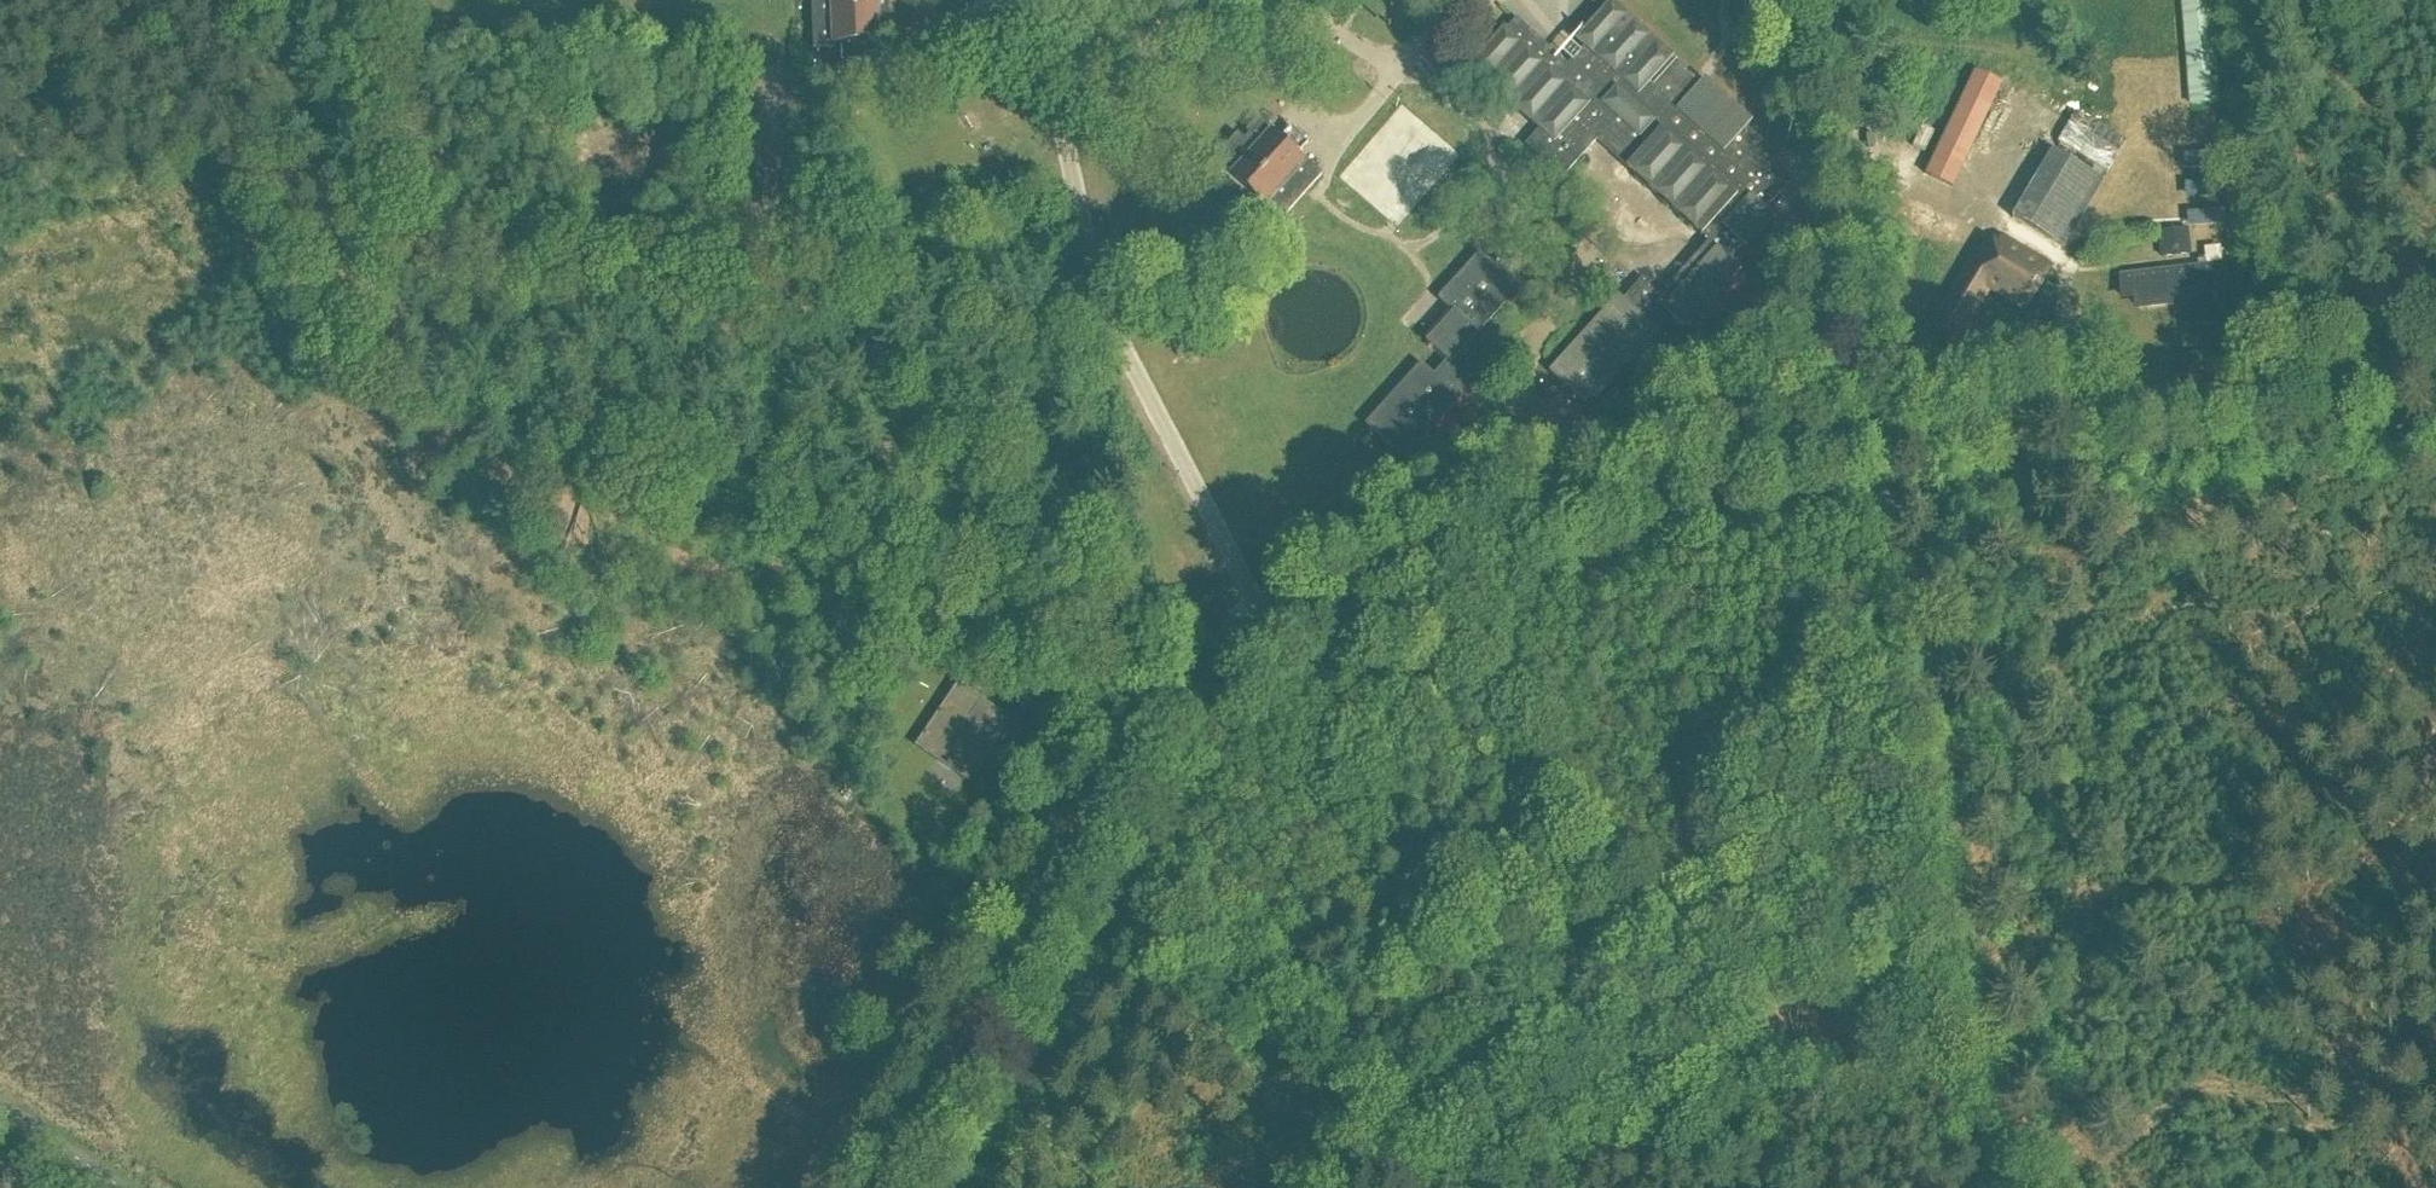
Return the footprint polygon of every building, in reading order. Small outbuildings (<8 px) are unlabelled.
[(813,50),(838,50),(839,64),(864,63),(864,48),(894,47),(893,28),(888,29),(888,23),(893,22),(893,0),(812,0),(813,50)] [(2191,107),(2221,105),(2213,0),(2183,0),(2191,107)] [(1512,20),(1469,67),(1508,102),(1538,129),(1525,143),(1533,150),(1535,152),(1549,165),(1563,178),(1586,152),(1595,142),(1599,138),(1629,166),(1625,169),(1707,244),(1660,296),(1641,279),(1621,301),(1616,297),(1554,366),(1548,372),(1565,387),(1569,391),(1584,405),(1590,398),(1594,402),(1656,334),(1653,331),(1665,317),(1685,335),(1741,273),(1728,261),(1740,248),(1744,252),(1773,221),(1770,218),(1767,216),(1763,212),(1790,183),(1756,152),(1754,150),(1760,144),(1744,130),(1749,123),(1704,82),(1703,81),(1699,85),(1695,89),(1690,84),(1693,80),(1692,80),(1609,4),(1595,19),(1574,42),(1583,50),(1580,54),(1571,64),(1567,68),(1513,19),(1512,20)] [(1958,104),(1924,176),(1952,189),(2001,86),(1973,73),(1958,104)] [(1218,201),(1259,238),(1277,218),(1274,216),(1279,211),(1284,216),(1320,177),(1297,157),(1307,146),(1290,130),(1280,141),(1257,120),(1245,133),(1248,136),(1243,141),(1236,135),(1200,175),(1218,192),(1221,189),(1225,194),(1218,201)] [(2047,153),(2010,220),(2061,249),(2099,182),(2047,153)] [(2159,234),(2162,259),(2193,254),(2190,230),(2159,234)] [(1993,238),(1982,257),(1973,251),(1931,322),(1959,338),(1986,293),(2022,315),(2049,271),(1993,238)] [(1419,365),(1364,426),(1395,454),(1398,456),(1405,463),(1460,401),(1452,394),(1464,380),(1466,378),(1492,349),(1476,334),(1470,330),(1479,320),(1484,325),(1500,307),(1504,311),(1520,292),(1517,289),(1531,274),(1515,261),(1514,262),(1502,276),(1494,268),(1478,254),(1436,300),(1452,314),(1439,329),(1425,344),(1445,363),(1433,377),(1419,365)] [(2225,264),(2161,272),(2161,274),(2117,279),(2120,303),(2132,302),(2134,316),(2193,308),(2196,330),(2223,326),(2219,295),(2228,293),(2225,264)] [(955,692),(919,747),(968,779),(992,742),(1010,754),(1022,737),(955,692)]
